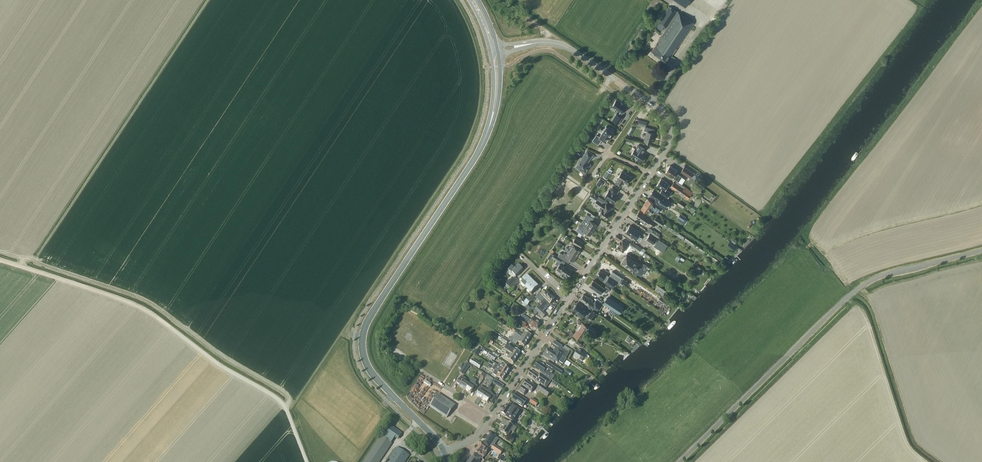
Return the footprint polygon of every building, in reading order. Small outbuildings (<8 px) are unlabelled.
[(670,55),(671,56),(694,23),(678,12),(679,12),(677,11),(677,12),(669,6),(658,23),(666,28),(676,13),(677,14),(651,51),(653,52),(661,58),(660,60),(660,61),(661,62),(663,62),(664,60),(666,61),(670,55)] [(620,100),(616,98),(611,105),(620,111),(618,114),(616,113),(611,120),(617,123),(622,117),(620,115),(622,112),(627,105),(623,103),(620,100)] [(596,135),(594,138),(600,142),(602,139),(606,142),(613,131),(612,130),(613,129),(609,127),(609,128),(606,126),(599,137),(596,135)] [(644,130),(647,131),(644,141),(651,143),(652,139),(653,139),(653,137),(653,136),(654,133),(655,129),(645,126),(644,130)] [(631,155),(641,161),(645,154),(643,153),(645,149),(639,144),(636,148),(635,148),(631,155)] [(585,172),(591,164),(588,162),(588,161),(588,159),(592,154),(587,150),(582,159),(579,164),(578,164),(576,167),(579,169),(580,169),(585,172)] [(670,165),(666,171),(673,177),(673,178),(678,182),(682,176),(676,173),(678,170),(670,165)] [(681,171),(690,178),(694,173),(684,166),(681,171)] [(607,170),(603,176),(607,179),(611,173),(607,170)] [(615,183),(620,186),(623,181),(626,183),(631,177),(622,171),(618,178),(615,183)] [(540,202),(544,205),(558,184),(559,185),(565,177),(560,173),(540,202)] [(661,178),(656,185),(661,189),(659,192),(667,198),(671,192),(665,189),(669,184),(661,178)] [(674,182),(671,186),(688,199),(691,195),(694,198),(696,195),(677,181),(676,183),(674,182)] [(613,186),(610,191),(609,190),(605,196),(614,202),(618,196),(616,194),(619,190),(613,186)] [(673,202),(667,198),(664,196),(664,195),(660,193),(660,194),(653,190),(652,192),(651,192),(650,193),(651,194),(650,195),(656,199),(655,201),(667,210),(673,202)] [(598,210),(600,211),(599,214),(606,219),(610,213),(608,212),(611,207),(606,203),(605,205),(602,203),(603,201),(598,198),(597,200),(596,200),(594,203),(600,207),(598,210)] [(647,199),(644,204),(651,208),(653,205),(654,206),(655,204),(647,199)] [(649,211),(651,208),(644,204),(641,209),(650,215),(652,213),(649,211)] [(653,227),(656,223),(639,212),(636,216),(647,224),(648,224),(653,227)] [(582,222),(586,225),(594,230),(597,225),(592,221),(594,218),(587,214),(582,222)] [(654,220),(666,228),(668,226),(667,225),(668,225),(656,216),(654,220)] [(591,235),(594,230),(586,225),(584,228),(580,225),(576,231),(583,235),(585,231),(591,235)] [(636,240),(641,232),(637,229),(636,229),(635,229),(630,225),(625,232),(636,240)] [(685,237),(668,226),(667,229),(683,240),(685,237)] [(660,234),(653,229),(651,233),(658,238),(660,234)] [(657,239),(649,234),(646,239),(654,244),(657,239)] [(575,238),(572,242),(580,247),(583,243),(575,238)] [(655,245),(664,252),(669,245),(660,238),(655,245)] [(703,254),(705,251),(686,238),(684,240),(703,254)] [(630,250),(632,247),(622,240),(620,243),(620,242),(619,244),(617,244),(616,246),(617,247),(616,247),(623,252),(626,247),(630,250)] [(629,244),(639,252),(642,249),(631,241),(629,244)] [(577,252),(580,247),(572,242),(569,247),(570,248),(569,250),(567,248),(566,250),(568,252),(576,257),(579,253),(577,252)] [(573,261),(576,257),(568,252),(566,254),(565,252),(563,254),(565,256),(573,261)] [(627,253),(627,254),(626,254),(620,262),(633,271),(632,273),(636,275),(638,273),(641,275),(648,266),(644,264),(642,266),(639,264),(639,263),(636,261),(637,260),(627,253)] [(722,263),(707,253),(705,255),(721,266),(722,263)] [(568,277),(573,270),(566,266),(565,267),(563,265),(565,262),(559,258),(555,264),(558,266),(556,269),(561,272),(560,275),(564,278),(566,275),(568,277)] [(692,266),(697,270),(696,271),(699,273),(701,269),(693,264),(692,266)] [(508,270),(511,272),(516,277),(523,269),(518,265),(515,268),(512,266),(508,270)] [(611,286),(618,277),(611,272),(607,278),(605,277),(607,274),(605,273),(604,273),(600,270),(596,275),(600,277),(599,278),(611,286)] [(520,283),(526,288),(532,281),(527,276),(520,283)] [(508,289),(517,279),(515,278),(514,278),(513,277),(506,284),(507,285),(505,287),(508,289)] [(519,282),(517,279),(508,289),(509,290),(506,293),(508,295),(515,287),(514,287),(519,282)] [(602,289),(604,288),(600,285),(593,280),(589,286),(596,291),(598,288),(602,291),(602,289)] [(538,287),(532,281),(526,288),(531,294),(538,287)] [(666,290),(658,285),(655,289),(663,295),(666,290)] [(536,297),(542,303),(545,300),(550,296),(545,291),(543,293),(541,291),(536,297)] [(589,297),(589,298),(583,294),(580,299),(585,303),(588,306),(589,305),(591,307),(597,312),(603,304),(596,299),(594,303),(593,303),(591,302),(592,300),(589,297)] [(525,308),(535,297),(533,295),(529,298),(521,305),(525,308)] [(545,300),(542,303),(535,310),(533,312),(536,314),(538,312),(543,318),(546,315),(541,309),(548,302),(550,305),(554,300),(550,296),(545,300)] [(607,298),(604,303),(617,312),(621,307),(607,298)] [(580,314),(583,317),(586,313),(589,315),(589,316),(594,319),(598,313),(593,310),(591,313),(587,311),(588,310),(577,303),(576,304),(575,305),(574,305),(574,307),(574,308),(573,309),(576,312),(577,313),(577,314),(579,314),(580,314)] [(503,305),(500,309),(506,313),(509,309),(503,305)] [(532,318),(531,320),(523,315),(518,322),(525,327),(528,324),(536,329),(537,329),(538,328),(538,326),(540,323),(532,318)] [(593,334),(596,330),(589,325),(588,326),(582,322),(573,335),(580,340),(587,330),(593,334)] [(525,332),(523,335),(510,327),(509,329),(528,341),(531,336),(525,332)] [(524,346),(528,341),(509,329),(508,331),(520,339),(518,342),(524,346)] [(555,350),(553,352),(561,358),(562,356),(565,358),(569,352),(562,348),(563,346),(554,341),(552,343),(550,346),(553,349),(555,350)] [(514,348),(512,351),(508,349),(505,347),(503,349),(516,358),(520,352),(514,348)] [(489,353),(488,352),(482,348),(480,351),(484,353),(483,353),(486,355),(487,355),(488,355),(487,356),(494,361),(496,357),(489,353)] [(579,348),(574,356),(578,359),(576,362),(577,362),(577,361),(580,364),(582,362),(587,354),(579,348)] [(513,363),(516,358),(503,349),(502,351),(506,353),(505,354),(509,356),(507,359),(513,363)] [(566,359),(565,358),(562,356),(561,358),(553,352),(549,349),(547,349),(543,356),(554,363),(555,361),(558,363),(559,362),(563,364),(566,359)] [(488,363),(492,366),(506,375),(509,370),(501,364),(499,364),(498,366),(490,361),(488,363)] [(561,375),(564,372),(548,361),(546,364),(561,375)] [(555,376),(552,374),(553,372),(547,368),(547,367),(539,362),(538,363),(536,362),(534,365),(536,367),(535,368),(543,373),(542,374),(552,380),(555,376)] [(502,380),(506,375),(492,366),(491,369),(498,373),(496,376),(502,380)] [(540,373),(538,375),(531,370),(527,375),(546,388),(551,380),(540,373)] [(459,386),(465,390),(469,384),(468,384),(464,382),(466,379),(462,376),(457,384),(460,385),(459,386)] [(470,382),(468,384),(469,384),(465,390),(471,393),(473,390),(474,391),(477,386),(476,385),(475,384),(475,383),(476,382),(477,381),(472,378),(470,382)] [(495,379),(493,383),(503,388),(505,385),(495,379)] [(531,392),(535,386),(531,383),(531,384),(525,380),(517,391),(523,395),(527,390),(531,392)] [(551,392),(540,384),(537,389),(547,397),(551,392)] [(476,395),(482,399),(485,394),(487,390),(480,386),(476,392),(478,392),(476,395)] [(487,390),(485,394),(482,399),(487,403),(489,401),(491,403),(495,397),(492,395),(489,391),(487,390)] [(455,405),(438,393),(429,406),(447,418),(455,405)] [(518,404),(519,404),(522,407),(527,400),(516,393),(512,400),(518,404)] [(570,401),(563,396),(561,399),(567,405),(570,401)] [(539,403),(532,398),(529,402),(536,407),(539,403)] [(506,415),(505,416),(514,422),(522,410),(513,404),(511,408),(506,405),(501,413),(506,415)] [(513,432),(516,428),(504,419),(500,424),(504,427),(504,428),(503,427),(500,432),(508,436),(511,431),(513,432)] [(390,425),(365,461),(380,461),(392,444),(391,443),(394,438),(397,440),(402,433),(390,425)] [(490,447),(500,454),(503,450),(494,444),(498,438),(490,433),(484,443),(481,442),(484,443),(490,448),(490,447)] [(484,457),(490,448),(484,443),(481,442),(475,451),(484,457)] [(409,455),(397,447),(387,461),(405,461),(409,455)] [(467,461),(479,461),(482,458),(475,454),(473,457),(470,458),(467,461)]
